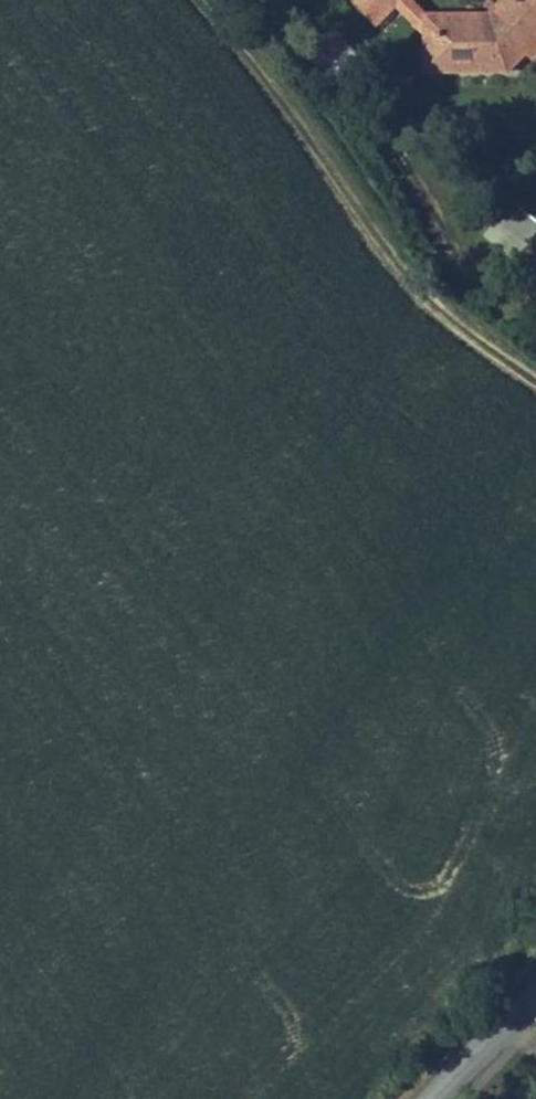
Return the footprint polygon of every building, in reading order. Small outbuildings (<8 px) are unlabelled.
[(535,38),(535,39),(535,0),(502,0),(488,14),(425,14),(411,0),(353,0),(352,1),(377,25),(397,5),(426,34),(425,72),(508,72),(527,53),(528,52),(524,48),(535,38)] [(535,55),(535,39),(535,38),(524,48),(528,52),(527,53),(532,59),(535,55)]
